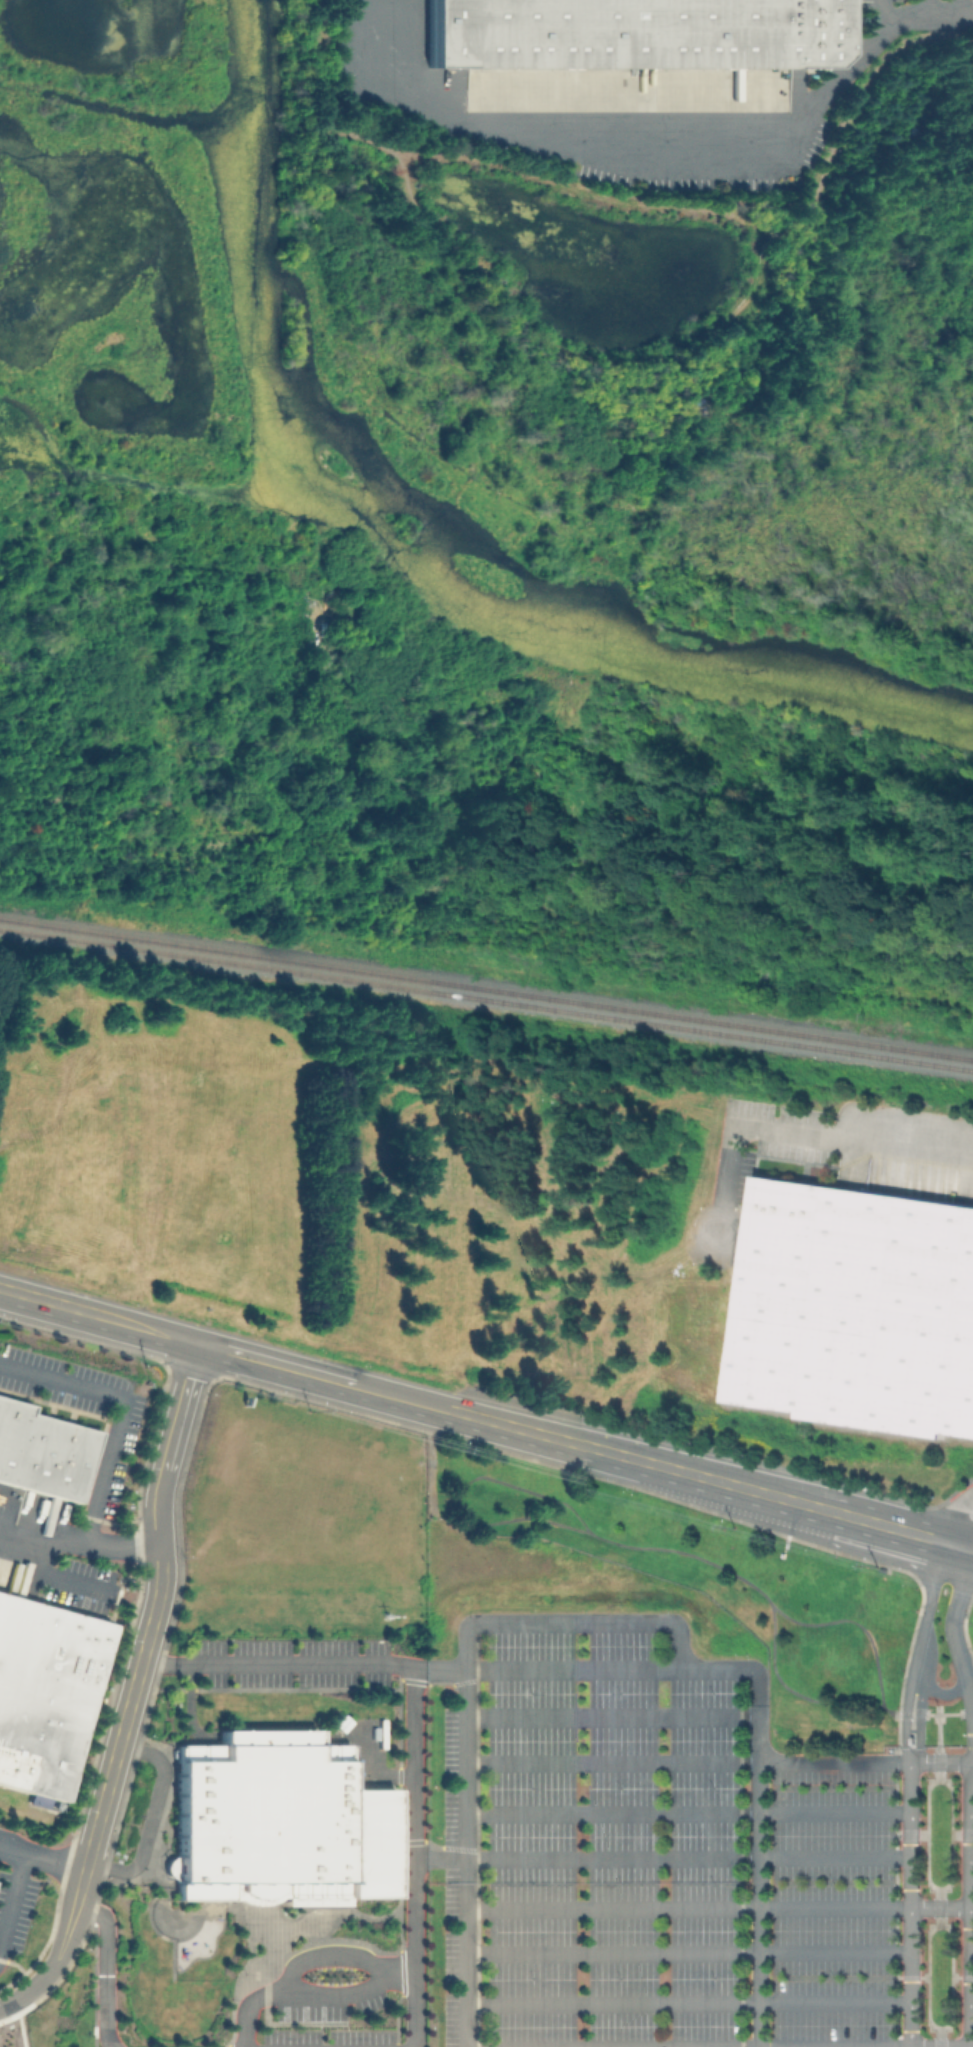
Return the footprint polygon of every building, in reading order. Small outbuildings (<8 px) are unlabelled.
[(429,67),(428,0),(847,0),(847,50),(832,67),(785,67),(785,109),(467,109),(466,67),(429,67)] [(759,1177),(972,1208),(972,1438),(937,1433),(937,1438),(788,1416),(788,1411),(726,1402),(759,1177)] [(76,1503),(94,1430),(24,1411),(25,1405),(0,1398),(0,1482),(76,1503)] [(61,1801),(0,1784),(0,1594),(109,1624),(61,1801)] [(176,1746),(220,1745),(220,1731),(315,1730),(316,1745),(348,1745),(349,1790),(394,1790),(394,1894),(282,1895),(275,1899),(267,1902),(257,1903),(248,1902),(237,1897),(177,1897),(176,1746)]
